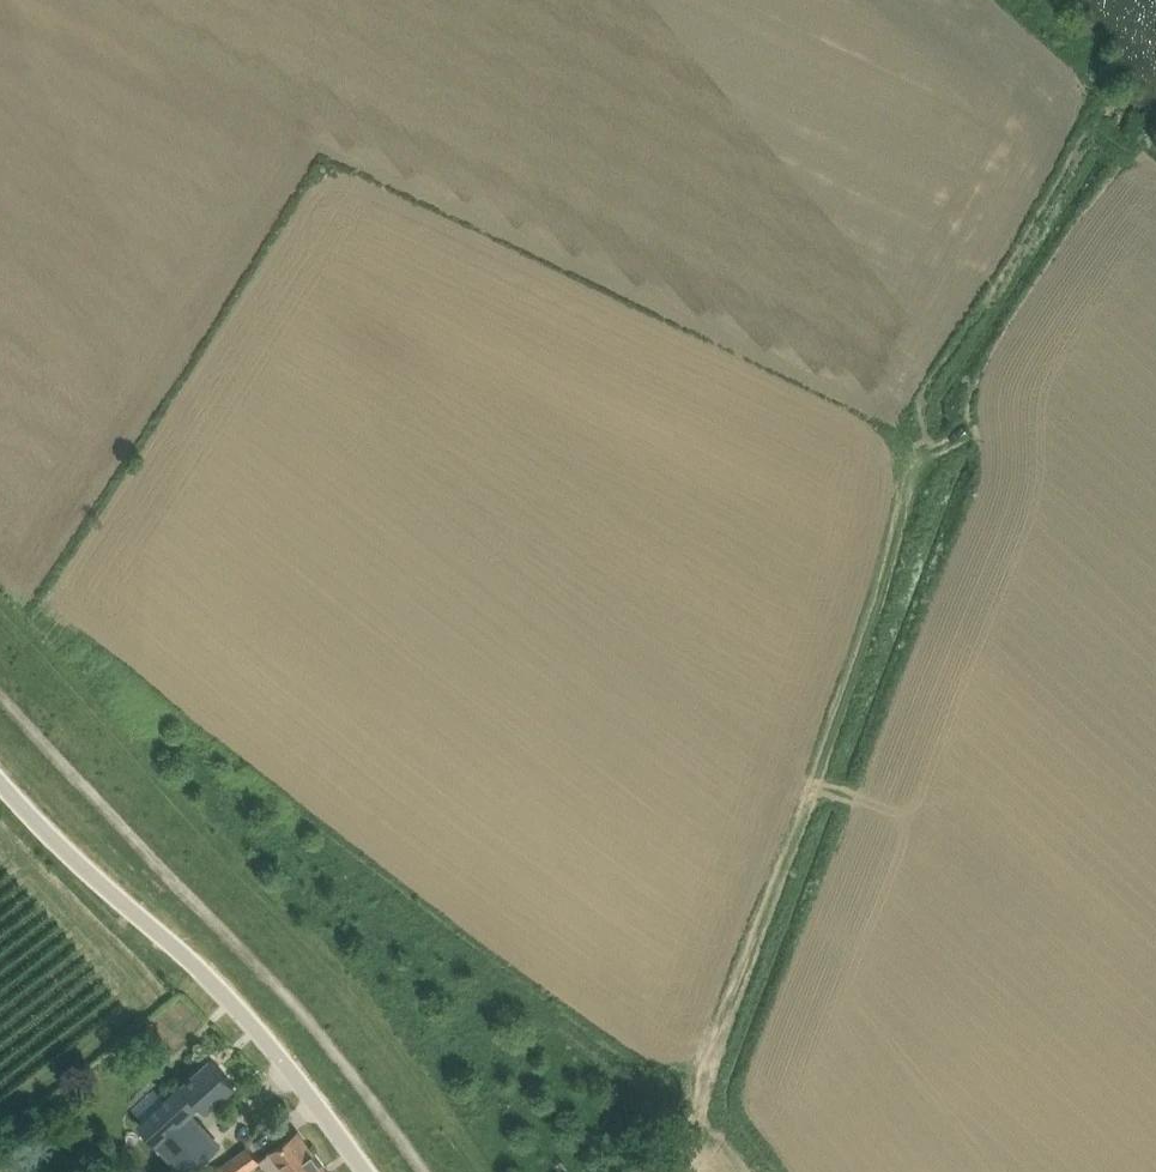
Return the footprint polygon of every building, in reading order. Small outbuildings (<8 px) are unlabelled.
[(211,1058),(141,1122),(187,1171),(194,1171),(222,1147),(195,1119),(191,1114),(201,1105),(206,1110),(235,1084),(211,1058)] [(298,1131),(269,1153),(283,1171),(328,1171),(298,1131)] [(260,1160),(249,1145),(215,1171),(216,1171),(245,1171),(260,1160)]
